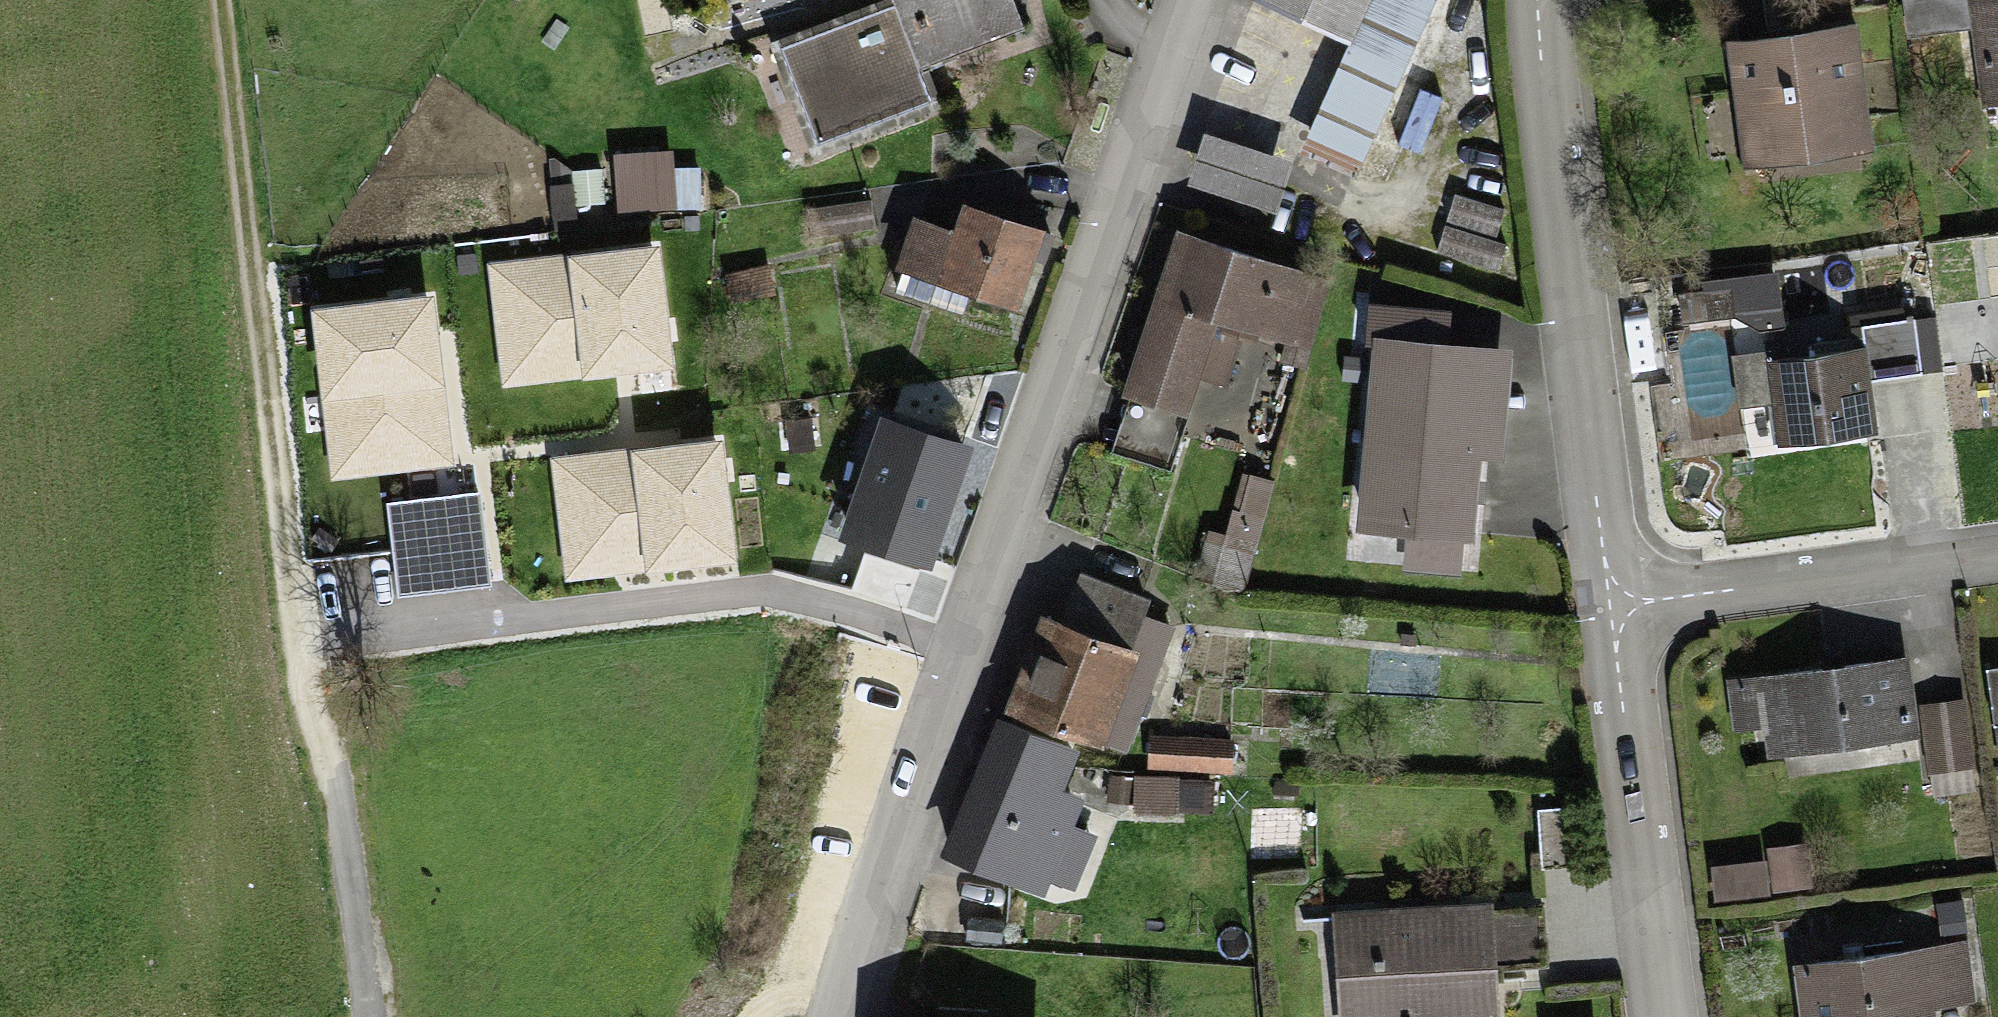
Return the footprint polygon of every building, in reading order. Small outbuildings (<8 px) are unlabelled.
[(934,98),(895,0),(885,0),(757,50),(797,152),(934,98)] [(1000,0),(895,0),(922,64),(1011,28),(1000,0)] [(1359,0),(1253,0),(1252,1),(1339,41),(1359,0)] [(1346,175),(1427,0),(1379,0),(1306,157),(1346,175)] [(1972,15),(1982,109),(1997,107),(1997,12),(1972,15)] [(1848,42),(1728,54),(1740,167),(1859,155),(1848,42)] [(1286,168),(1200,144),(1184,203),(1269,226),(1286,168)] [(698,216),(695,169),(644,172),(647,219),(698,216)] [(1506,207),(1449,191),(1436,234),(1494,250),(1506,207)] [(864,206),(810,209),(811,230),(865,227),(864,206)] [(917,233),(906,271),(1016,305),(1035,246),(958,222),(951,244),(917,233)] [(1159,234),(1102,390),(1174,416),(1208,323),(1298,356),(1321,292),(1159,234)] [(1428,262),(1493,280),(1501,251),(1494,250),(1436,234),(1428,262)] [(659,246),(489,265),(502,389),(673,370),(659,246)] [(436,295),(312,309),(331,479),(455,465),(436,295)] [(1445,347),(1448,311),(1362,303),(1341,541),(1473,553),(1482,461),(1539,466),(1552,324),(1474,317),(1472,349),(1445,347)] [(1907,325),(1859,332),(1867,388),(1915,381),(1907,325)] [(1851,357),(1765,369),(1776,445),(1862,433),(1851,357)] [(875,436),(839,548),(919,573),(955,462),(875,436)] [(725,440),(551,458),(564,582),(738,564),(725,440)] [(1246,561),(1199,551),(1192,588),(1238,598),(1246,561)] [(1038,625),(1004,711),(1118,756),(1166,636),(1143,627),(1151,608),(1073,577),(1052,631),(1038,625)] [(1911,656),(1727,676),(1733,728),(1763,724),(1767,757),(1920,740),(1911,656)] [(1989,670),(1997,729),(1997,669),(1989,670)] [(1934,773),(1975,769),(1965,702),(1922,707),(1930,774),(1934,773)] [(987,733),(941,848),(1036,886),(1067,809),(1042,800),(1057,761),(987,733)] [(1227,748),(1145,746),(1144,772),(1226,774),(1227,748)] [(1977,792),(1975,769),(1934,773),(1936,796),(1977,792)] [(1128,788),(1128,818),(1174,819),(1175,789),(1128,788)] [(1538,811),(1542,869),(1575,867),(1571,809),(1538,811)] [(1805,846),(1768,849),(1769,860),(1772,895),(1809,892),(1805,846)] [(1769,860),(1714,866),(1717,900),(1772,895),(1769,860)] [(1938,903),(1940,932),(1965,930),(1963,902),(1938,903)] [(1332,918),(1336,1016),(1491,1016),(1487,912),(1332,918)] [(1792,965),(1797,1016),(1927,1016),(1926,1004),(1971,999),(1966,947),(1792,965)]
